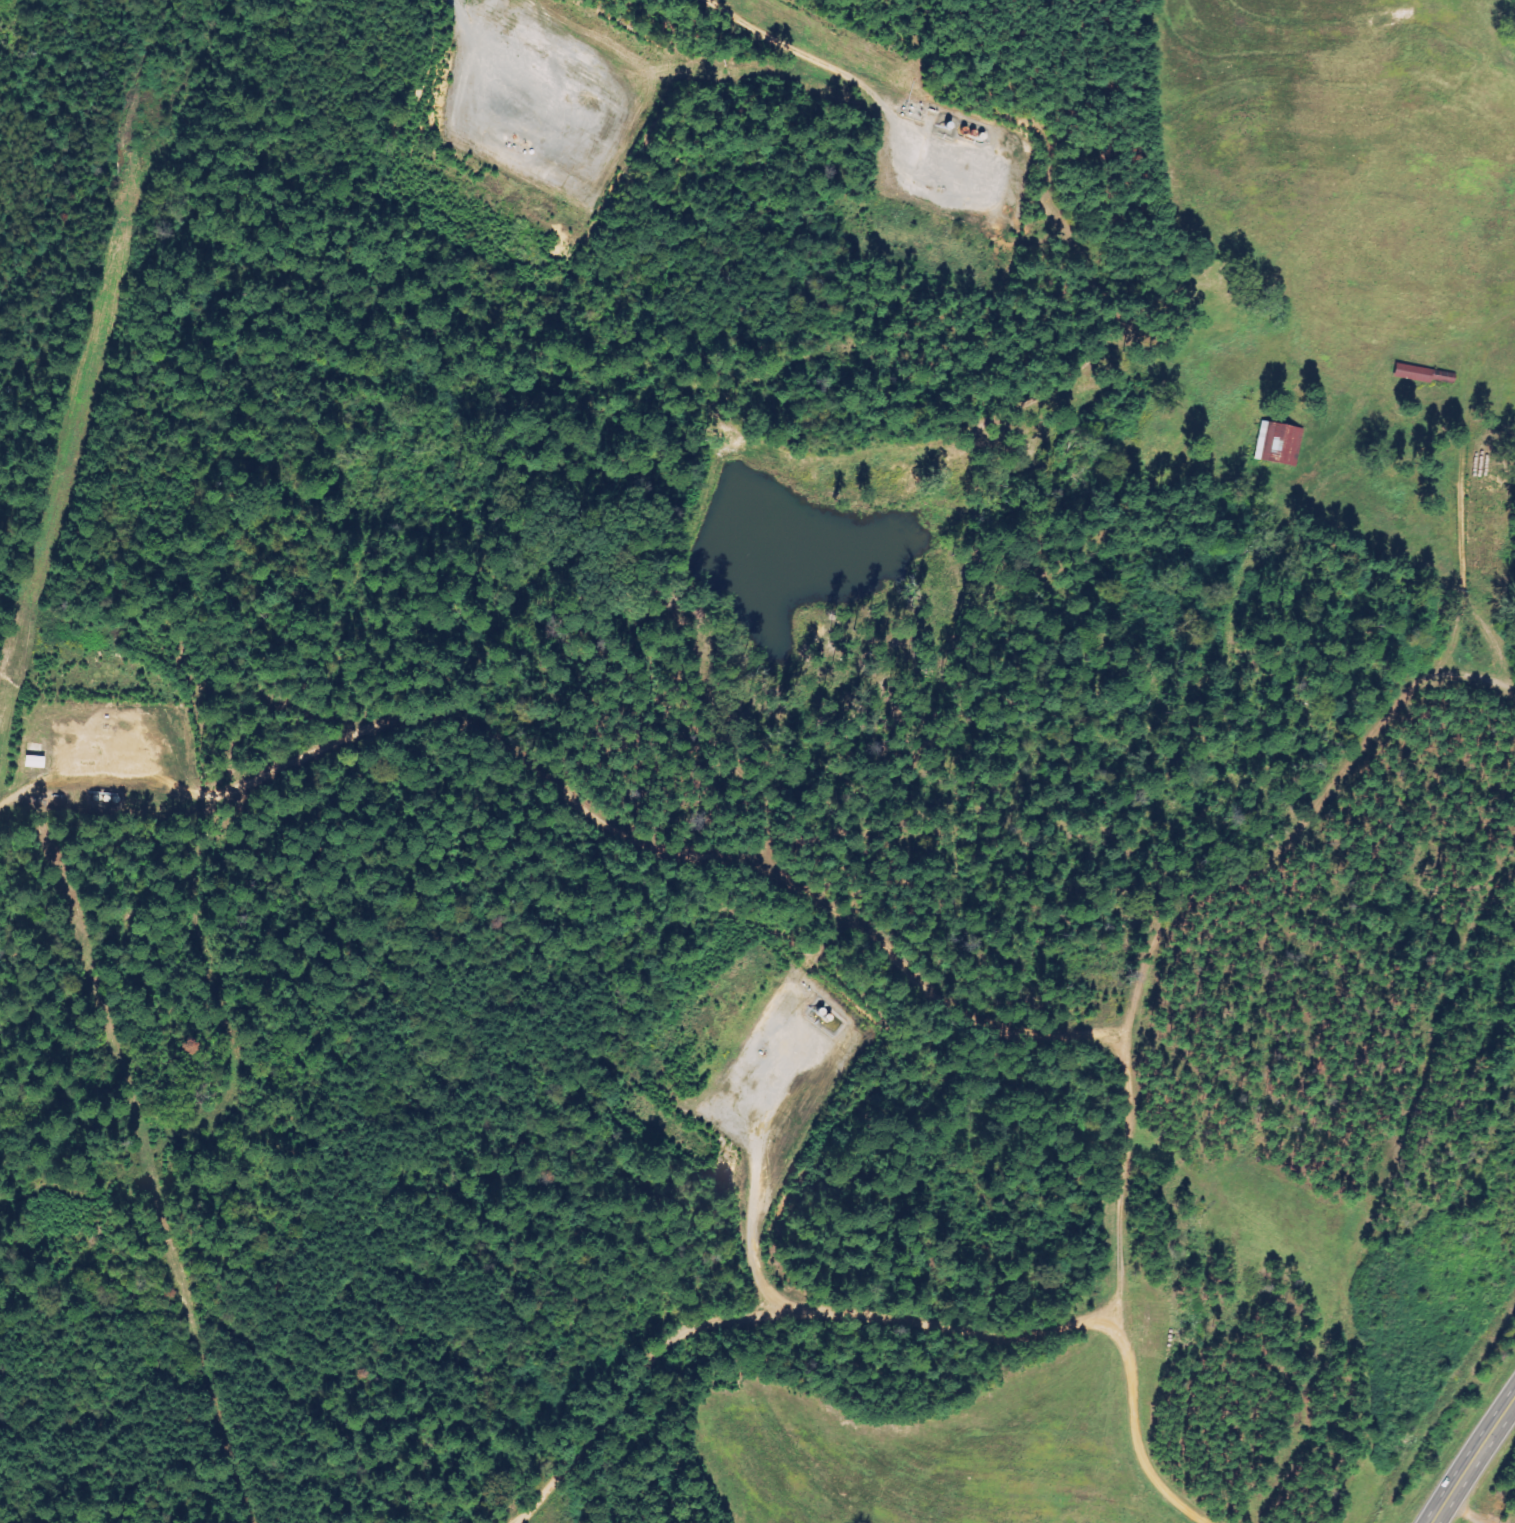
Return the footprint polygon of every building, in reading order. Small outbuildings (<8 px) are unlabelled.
[(1430,371),(1399,363),(1396,377),(1427,385),(1430,371)] [(1253,460),(1295,468),(1302,429),(1259,422),(1253,460)]
